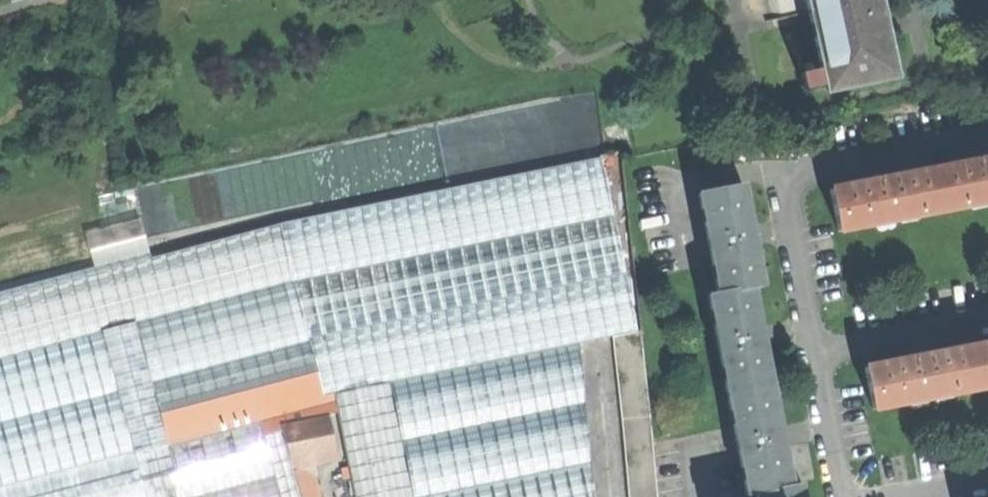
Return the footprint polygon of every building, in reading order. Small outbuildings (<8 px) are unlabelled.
[(832,89),(860,82),(895,74),(886,33),(882,14),(879,0),(813,0),(832,89)] [(603,157),(278,221),(238,231),(0,294),(0,496),(316,496),(305,459),(335,451),(328,414),(337,411),(355,496),(592,496),(578,342),(614,336),(641,330),(603,157)] [(987,202),(987,158),(894,176),(832,188),(840,230),(987,202)] [(698,193),(718,293),(750,287),(750,289),(762,287),(751,234),(741,185),(698,193)] [(707,295),(727,396),(770,388),(760,335),(750,289),(750,287),(718,293),(707,295)] [(614,336),(628,496),(656,496),(641,330),(614,336)] [(902,360),(866,367),(874,408),(987,386),(987,344),(902,360)] [(791,488),(790,486),(780,437),(770,388),(727,396),(733,426),(746,496),(756,495),(791,488)] [(757,496),(802,496),(799,484),(790,486),(791,488),(756,495),(757,496)]
